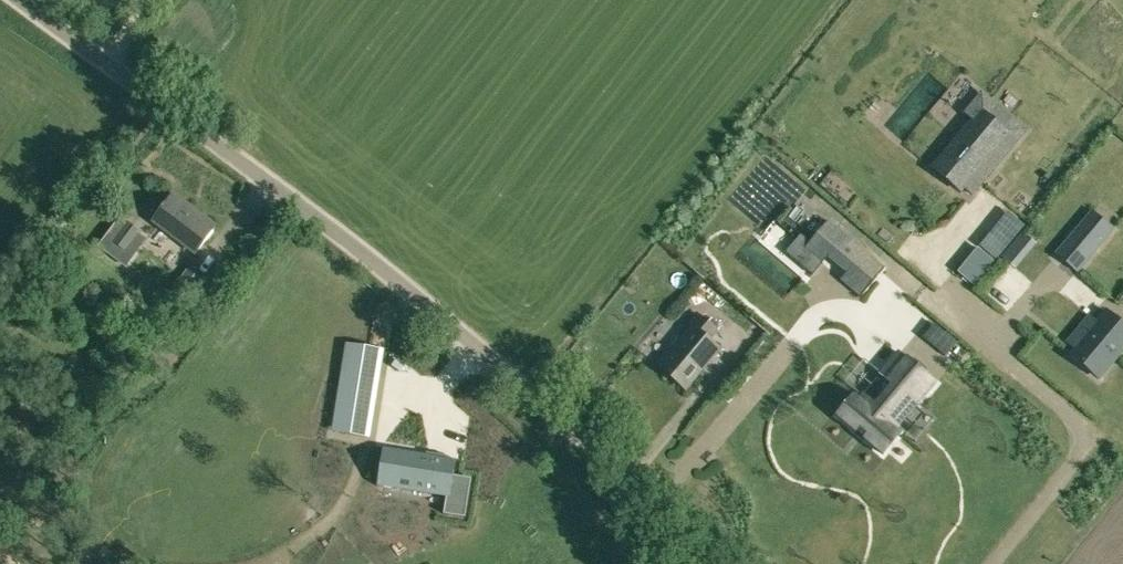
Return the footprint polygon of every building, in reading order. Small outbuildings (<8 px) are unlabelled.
[(963,188),(972,195),(1005,155),(996,148),(1017,123),(990,100),(933,168),(960,191),(963,188)] [(152,221),(195,253),(217,225),(174,192),(152,221)] [(1112,229),(1092,212),(1057,254),(1077,271),(1112,229)] [(112,240),(127,251),(141,232),(126,221),(125,222),(118,216),(110,226),(118,232),(112,240)] [(821,261),(827,254),(847,270),(840,278),(860,296),(884,268),(828,221),(805,248),(821,261)] [(958,271),(972,282),(991,259),(977,248),(958,271)] [(173,287),(189,299),(204,280),(188,268),(173,287)] [(1098,378),(1122,348),(1122,324),(1106,310),(1096,323),(1090,317),(1069,342),(1075,348),(1070,354),(1098,378)] [(659,365),(686,389),(721,348),(708,338),(716,329),(696,312),(688,321),(693,325),(659,365)] [(335,432),(367,437),(380,350),(348,345),(335,432)] [(933,389),(895,359),(877,381),(890,391),(870,416),(858,406),(855,410),(851,407),(836,425),(882,462),(897,443),(893,440),(933,389)] [(424,422),(452,402),(437,382),(409,402),(424,422)] [(978,419),(994,425),(998,413),(982,408),(978,419)] [(444,515),(465,518),(472,479),(455,476),(457,460),(383,448),(378,483),(447,494),(444,515)]
